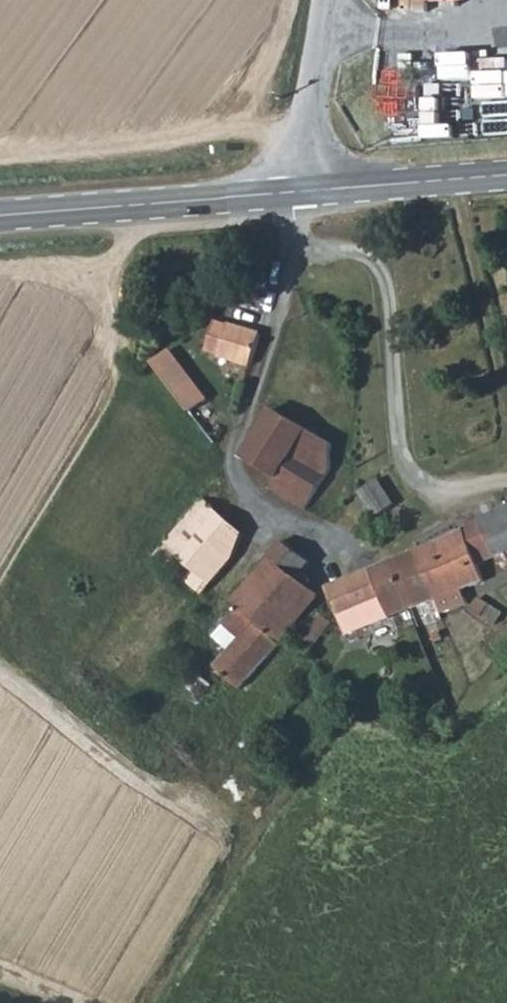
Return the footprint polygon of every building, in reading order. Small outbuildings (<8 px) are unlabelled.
[(259,335),(248,332),(228,326),(216,359),(220,360),(217,372),(235,377),(238,368),(250,366),(259,335)] [(198,413),(216,398),(175,350),(157,365),(198,413)] [(238,368),(235,377),(243,379),(250,366),(238,368)] [(331,470),(334,446),(272,412),(243,459),(274,479),(268,489),(301,512),(312,499),(320,506),(328,496),(319,488),(331,470)] [(360,488),(373,515),(394,506),(379,481),(360,488)] [(200,593),(234,551),(241,537),(203,503),(157,557),(200,593)] [(492,515),(506,550),(506,509),(492,515)] [(506,555),(506,550),(492,515),(483,519),(497,559),(506,555)] [(471,570),(497,559),(483,519),(454,530),(453,527),(439,533),(442,541),(412,553),(430,606),(451,597),(447,585),(473,575),(471,570)] [(313,622),(304,615),(317,601),(294,581),(307,565),(283,542),(227,608),(232,613),(209,640),(225,653),(209,670),(239,696),(285,642),(291,647),(313,622)] [(411,613),(430,606),(412,553),(391,562),(411,613)] [(391,562),(364,573),(383,625),(411,613),(391,562)] [(345,640),(383,625),(364,573),(327,590),(345,640)] [(461,613),(481,625),(489,614),(469,601),(461,613)] [(182,688),(198,702),(210,690),(194,675),(182,688)]
